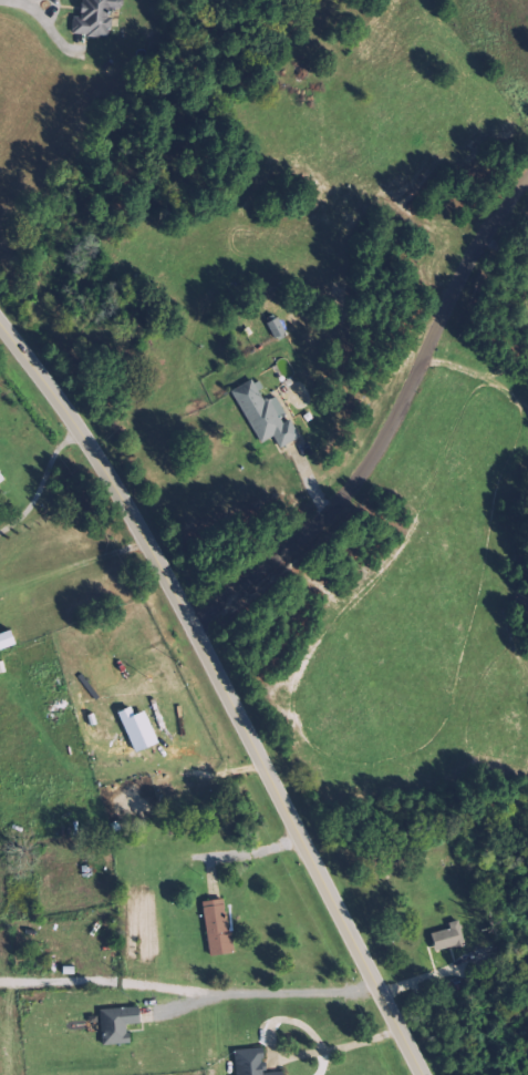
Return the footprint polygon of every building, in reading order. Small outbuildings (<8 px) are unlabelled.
[(75,17),(73,35),(111,38),(114,8),(123,9),(123,0),(85,0),(83,17),(75,17)] [(276,340),(288,334),(280,318),(268,323),(276,340)] [(232,392),(263,444),(275,436),(282,449),(302,437),(289,415),(288,416),(277,396),(268,401),(255,379),(232,392)] [(14,631),(0,635),(0,646),(2,651),(19,645),(14,631)] [(204,902),(210,957),(233,954),(227,900),(204,902)] [(468,944),(460,921),(450,924),(452,929),(433,935),(439,954),(468,944)] [(102,1010),(104,1046),(131,1045),(131,1025),(143,1025),(142,1008),(102,1010)] [(285,1072),(267,1074),(265,1048),(235,1051),(237,1074),(285,1074),(285,1072)]
